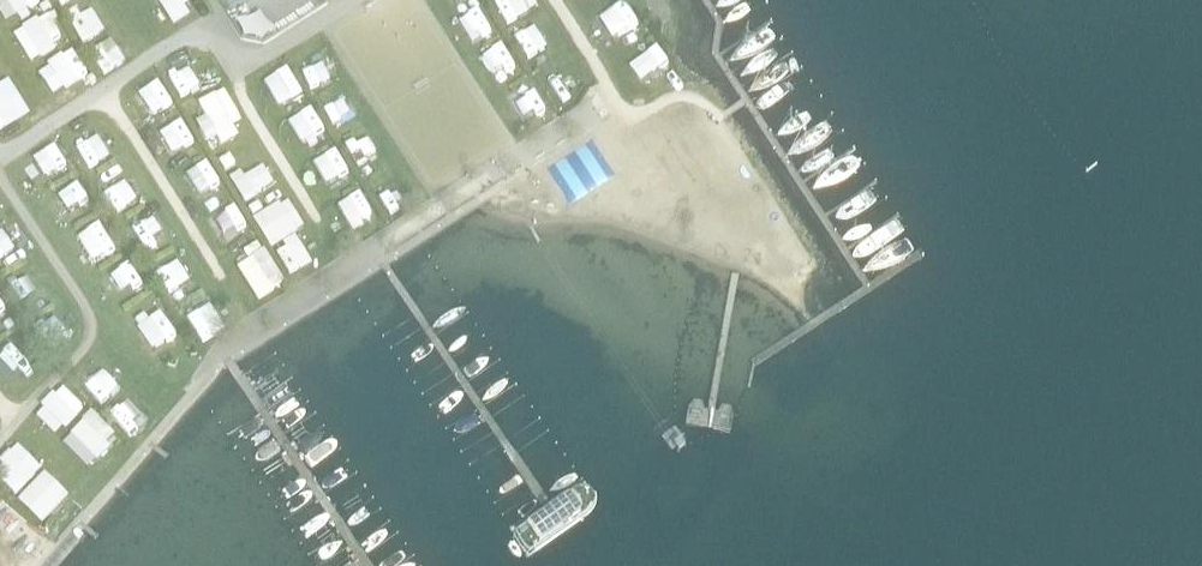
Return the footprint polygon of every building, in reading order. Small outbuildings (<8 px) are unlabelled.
[(42,3),(55,30),(67,24),(55,0),(48,0),(42,3)] [(109,16),(100,0),(79,0),(74,2),(88,28),(109,16)] [(180,9),(193,0),(174,0),(180,9)] [(495,3),(493,0),(465,0),(475,16),(495,3)] [(511,23),(485,36),(498,61),(524,48),(511,23)] [(189,91),(220,71),(200,42),(169,62),(189,91)] [(541,60),(555,87),(579,75),(564,47),(541,60)] [(293,48),(272,58),(281,79),(302,69),(293,48)] [(24,106),(5,77),(0,80),(0,121),(1,122),(24,106)] [(211,102),(201,107),(214,133),(243,118),(222,77),(203,87),(211,102)] [(179,92),(157,107),(174,131),(196,115),(179,92)] [(348,134),(367,152),(376,143),(357,124),(348,134)] [(199,169),(220,156),(203,129),(182,143),(199,169)] [(230,156),(219,163),(224,172),(235,165),(230,156)] [(60,174),(70,194),(92,184),(82,164),(60,174)] [(394,206),(405,200),(396,181),(384,188),(394,206)] [(372,182),(347,195),(360,217),(384,204),(372,182)] [(278,230),(301,216),(283,188),(260,202),(278,230)] [(264,235),(246,203),(224,216),(243,247),(264,235)] [(280,233),(294,260),(318,248),(303,220),(280,233)] [(243,248),(260,284),(290,270),(272,234),(243,248)] [(195,305),(215,295),(209,284),(189,294),(195,305)] [(166,294),(142,312),(160,335),(183,317),(166,294)] [(3,327),(21,352),(43,336),(24,312),(3,327)] [(83,366),(99,385),(120,366),(103,347),(83,366)] [(125,373),(105,391),(127,415),(146,397),(125,373)] [(97,396),(74,420),(100,445),(123,420),(97,396)] [(22,479),(40,458),(19,439),(0,460),(22,479)] [(22,483),(48,508),(75,480),(49,455),(22,483)] [(20,497),(2,485),(0,488),(0,509),(9,515),(20,497)]
